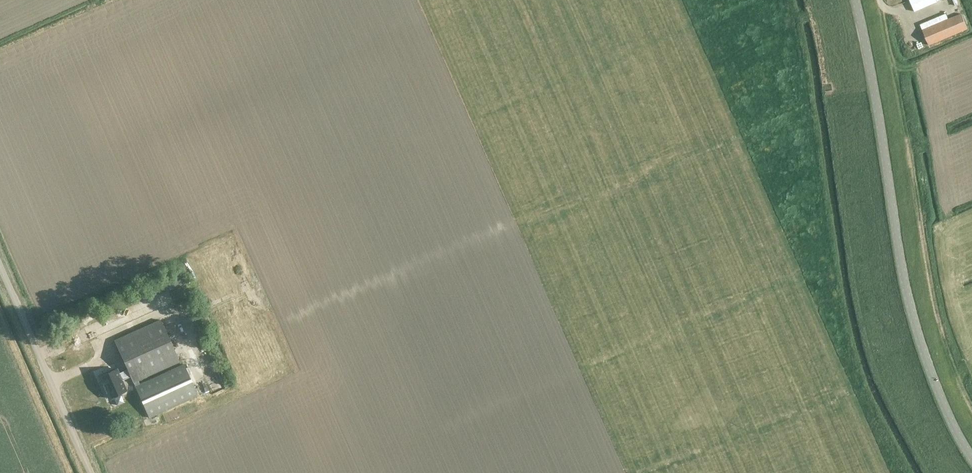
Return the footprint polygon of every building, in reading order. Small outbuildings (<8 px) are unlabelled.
[(914,11),(936,2),(935,0),(909,0),(914,11)] [(929,44),(967,28),(960,13),(922,29),(929,44)] [(102,369),(113,393),(125,388),(121,379),(131,375),(149,416),(197,395),(183,363),(139,383),(138,379),(178,361),(159,319),(114,339),(127,368),(118,372),(114,364),(102,369)] [(69,347),(75,345),(72,338),(66,340),(69,347)] [(132,388),(125,390),(132,410),(138,407),(132,388)]
